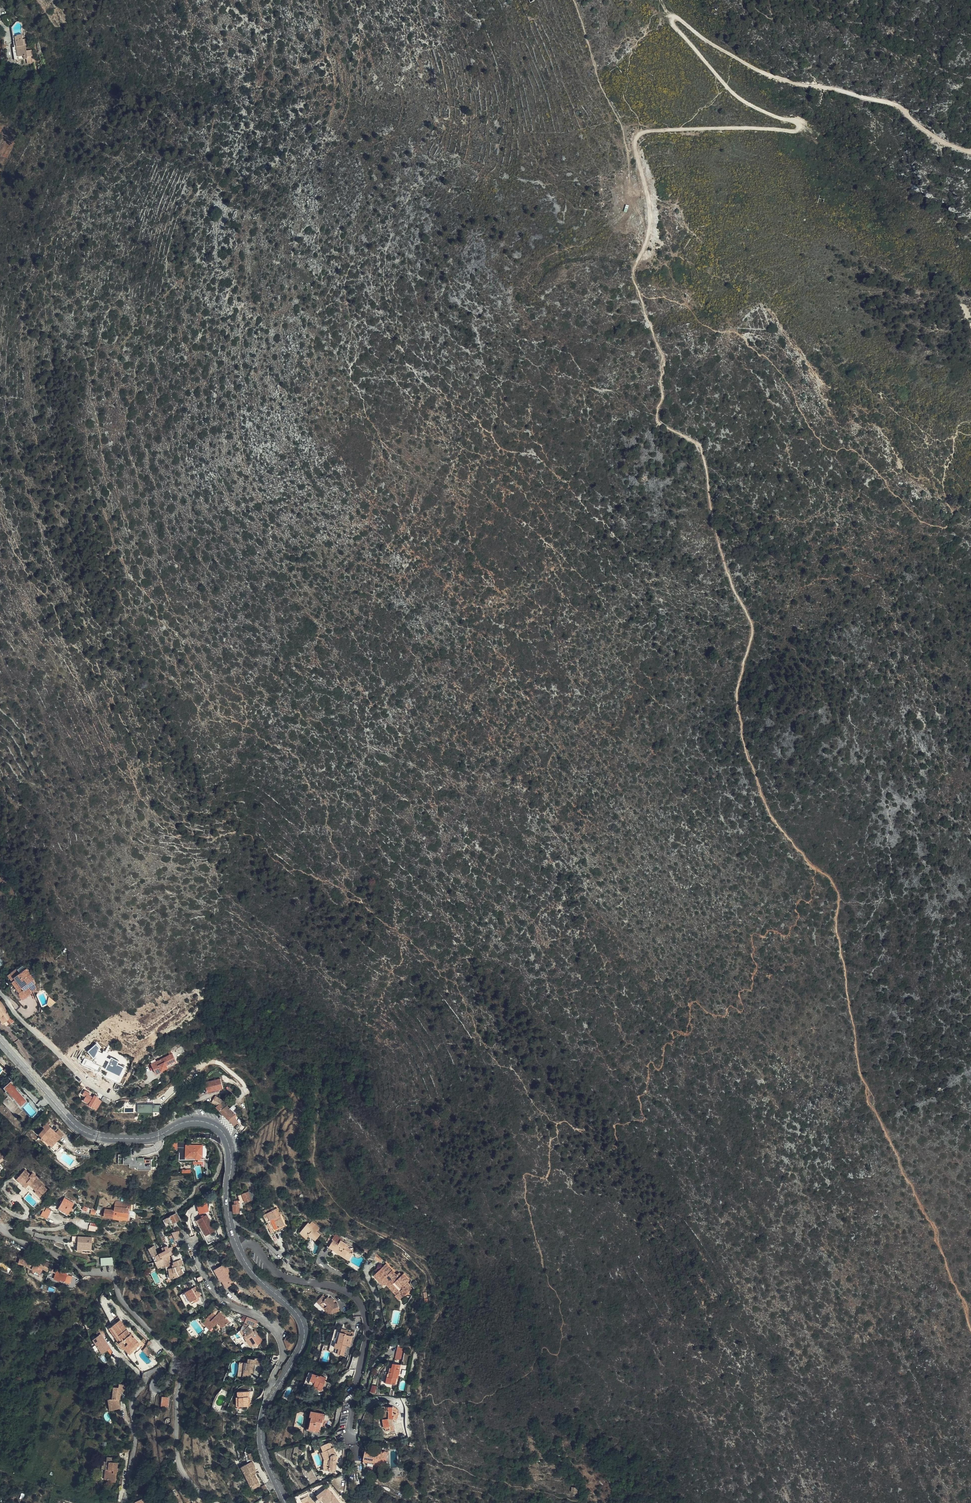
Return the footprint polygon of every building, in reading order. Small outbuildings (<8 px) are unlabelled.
[(22,39),(21,34),(16,35),(16,36),(14,36),(12,37),(14,46),(14,47),(16,47),(18,56),(23,55),(24,59),(26,59),(27,58),(27,57),(31,56),(32,56),(31,49),(26,50),(25,45),(26,45),(25,39),(22,39)] [(14,47),(14,46),(12,47),(14,61),(24,59),(23,55),(18,56),(16,47),(14,47)] [(33,979),(24,964),(17,969),(20,973),(14,978),(15,980),(13,981),(12,982),(19,992),(19,994),(22,998),(30,992),(25,985),(33,979)] [(17,969),(9,975),(13,981),(15,980),(14,978),(20,973),(17,969)] [(50,1005),(56,1001),(50,996),(48,1003),(50,1005)] [(8,1019),(8,1018),(10,1016),(0,1000),(0,1018),(3,1023),(8,1019)] [(110,1053),(104,1050),(104,1052),(100,1050),(101,1047),(98,1043),(89,1050),(95,1057),(97,1056),(106,1061),(107,1059),(110,1061),(106,1069),(121,1075),(126,1066),(118,1063),(120,1060),(112,1056),(111,1058),(108,1056),(110,1053)] [(177,1063),(172,1054),(169,1055),(152,1064),(157,1074),(162,1072),(162,1071),(168,1068),(168,1067),(177,1063)] [(207,1093),(222,1089),(220,1079),(204,1083),(205,1085),(207,1093)] [(16,1086),(12,1080),(4,1087),(6,1090),(5,1090),(18,1106),(25,1100),(15,1088),(16,1086)] [(237,1090),(231,1084),(226,1089),(237,1096),(239,1093),(236,1091),(237,1090)] [(207,1093),(205,1085),(198,1088),(192,1093),(194,1098),(200,1096),(207,1093)] [(99,1097),(94,1095),(94,1097),(90,1094),(90,1093),(86,1090),(83,1094),(86,1096),(84,1100),(90,1103),(90,1104),(97,1109),(102,1100),(99,1099),(99,1097)] [(220,1111),(225,1107),(221,1103),(223,1101),(215,1096),(211,1103),(217,1106),(216,1107),(220,1111)] [(162,1104),(139,1104),(139,1112),(154,1112),(154,1111),(161,1111),(161,1107),(162,1104)] [(220,1111),(226,1116),(234,1126),(235,1125),(237,1123),(233,1116),(235,1114),(232,1112),(229,1108),(227,1106),(225,1107),(220,1111)] [(59,1135),(61,1137),(63,1135),(58,1130),(55,1132),(46,1123),(43,1126),(44,1128),(39,1133),(42,1137),(40,1138),(43,1141),(45,1139),(48,1142),(54,1136),(56,1138),(59,1135)] [(52,1146),(61,1137),(59,1135),(56,1138),(54,1136),(48,1142),(52,1146)] [(201,1158),(202,1158),(202,1146),(185,1146),(185,1153),(179,1153),(179,1158),(195,1158),(196,1159),(200,1159),(201,1158)] [(138,1169),(152,1169),(152,1157),(124,1157),(124,1163),(130,1163),(130,1167),(138,1166),(138,1169)] [(25,1169),(19,1176),(26,1182),(27,1182),(29,1184),(36,1190),(38,1188),(43,1193),(47,1189),(35,1178),(36,1176),(33,1173),(31,1175),(25,1169)] [(26,1182),(19,1176),(17,1178),(25,1186),(26,1187),(29,1184),(27,1182),(26,1182)] [(26,1187),(25,1186),(19,1192),(24,1198),(30,1191),(26,1187)] [(40,1196),(43,1193),(38,1188),(36,1190),(34,1192),(40,1196)] [(233,1201),(234,1213),(240,1212),(240,1210),(243,1210),(241,1202),(244,1201),(245,1203),(255,1198),(252,1189),(249,1190),(248,1192),(238,1195),(239,1200),(238,1201),(233,1201)] [(58,1208),(68,1213),(74,1204),(64,1198),(58,1208)] [(130,1205),(130,1203),(116,1202),(114,1210),(129,1211),(129,1210),(133,1210),(133,1205),(130,1205)] [(208,1203),(199,1205),(201,1213),(210,1210),(208,1203)] [(47,1218),(51,1211),(47,1208),(45,1211),(43,1210),(41,1214),(47,1218)] [(277,1208),(270,1211),(263,1214),(267,1222),(268,1221),(273,1232),(274,1233),(286,1227),(280,1215),(279,1212),(277,1208)] [(113,1218),(114,1210),(108,1209),(106,1209),(105,1216),(113,1218)] [(129,1219),(129,1211),(114,1210),(113,1218),(123,1220),(123,1219),(129,1219)] [(176,1213),(163,1220),(166,1226),(180,1220),(176,1213)] [(215,1231),(207,1215),(196,1220),(204,1236),(215,1231)] [(315,1240),(320,1234),(317,1231),(319,1228),(312,1221),(310,1224),(308,1222),(300,1232),(306,1237),(309,1235),(315,1240)] [(179,1230),(172,1232),(176,1239),(181,1237),(179,1230)] [(328,1247),(333,1250),(334,1249),(345,1256),(347,1252),(349,1254),(351,1250),(346,1246),(347,1244),(342,1241),(343,1239),(335,1234),(332,1240),(333,1241),(328,1247)] [(92,1242),(92,1237),(72,1236),(72,1241),(75,1242),(77,1242),(77,1245),(77,1249),(91,1250),(92,1242)] [(156,1255),(158,1254),(153,1245),(149,1248),(155,1261),(158,1260),(156,1255)] [(175,1252),(173,1248),(172,1247),(169,1248),(167,1246),(162,1248),(163,1251),(158,1254),(160,1259),(162,1258),(162,1259),(168,1256),(175,1252)] [(334,1249),(333,1250),(335,1251),(335,1252),(344,1258),(345,1256),(334,1249)] [(29,1263),(33,1264),(37,1258),(33,1256),(30,1261),(20,1258),(18,1263),(28,1266),(29,1263)] [(101,1264),(114,1263),(113,1256),(101,1257),(101,1264)] [(172,1264),(168,1256),(162,1259),(162,1258),(160,1259),(158,1260),(155,1261),(158,1268),(163,1266),(165,1265),(165,1267),(166,1270),(168,1269),(170,1278),(177,1277),(183,1274),(179,1266),(183,1264),(181,1259),(172,1262),(173,1264),(172,1264)] [(37,1258),(33,1264),(34,1264),(31,1269),(40,1273),(43,1268),(47,1270),(51,1263),(37,1258)] [(233,1281),(230,1276),(228,1272),(229,1271),(224,1263),(214,1269),(221,1281),(222,1281),(226,1287),(231,1285),(230,1283),(233,1281)] [(397,1294),(411,1288),(407,1283),(409,1281),(403,1274),(401,1275),(399,1273),(396,1275),(386,1264),(382,1268),(377,1272),(374,1275),(384,1284),(385,1283),(388,1281),(398,1292),(397,1294)] [(71,1278),(56,1273),(54,1279),(60,1281),(60,1279),(69,1282),(71,1278)] [(383,1286),(384,1284),(374,1275),(373,1276),(383,1286)] [(395,1294),(397,1294),(398,1292),(388,1281),(385,1283),(395,1294)] [(199,1300),(197,1298),(196,1296),(200,1294),(195,1286),(185,1292),(192,1304),(199,1300)] [(411,1289),(411,1288),(397,1294),(396,1295),(400,1300),(411,1289)] [(323,1295),(318,1301),(326,1309),(325,1310),(328,1314),(330,1312),(331,1313),(340,1310),(337,1302),(335,1300),(333,1301),(330,1298),(328,1296),(326,1298),(323,1295)] [(326,1309),(318,1301),(317,1302),(325,1310),(326,1309)] [(213,1312),(204,1321),(211,1328),(218,1322),(223,1327),(222,1331),(224,1331),(228,1330),(227,1326),(225,1325),(229,1321),(220,1312),(216,1315),(213,1312)] [(118,1342),(123,1347),(126,1345),(130,1349),(136,1343),(137,1345),(140,1343),(134,1337),(132,1337),(120,1320),(109,1327),(118,1342)] [(211,1328),(204,1321),(202,1323),(209,1330),(211,1328)] [(335,1328),(330,1346),(336,1348),(335,1353),(343,1355),(346,1346),(350,1346),(351,1343),(349,1342),(350,1339),(350,1336),(346,1335),(346,1334),(341,1332),(338,1332),(339,1330),(335,1328)] [(249,1338),(251,1342),(253,1345),(257,1343),(258,1345),(263,1341),(258,1334),(256,1336),(252,1329),(245,1333),(246,1335),(248,1338),(249,1338)] [(101,1332),(93,1338),(102,1352),(111,1346),(101,1332)] [(126,1345),(123,1347),(130,1353),(137,1345),(136,1343),(130,1349),(126,1345)] [(148,1346),(147,1345),(142,1350),(143,1350),(148,1356),(154,1350),(150,1346),(149,1348),(148,1346)] [(402,1361),(405,1348),(397,1346),(395,1359),(402,1361)] [(261,1366),(262,1359),(255,1358),(255,1360),(251,1359),(251,1363),(240,1362),(239,1376),(251,1377),(251,1373),(253,1373),(254,1365),(261,1366)] [(398,1369),(399,1364),(393,1363),(392,1367),(391,1366),(389,1376),(387,1376),(386,1382),(395,1384),(397,1374),(399,1374),(400,1369),(398,1369)] [(389,1376),(391,1366),(388,1366),(387,1371),(385,1371),(383,1382),(386,1382),(387,1376),(389,1376)] [(305,1383),(313,1386),(314,1385),(318,1387),(318,1388),(322,1390),(325,1383),(324,1383),(326,1377),(321,1375),(320,1376),(309,1372),(305,1383)] [(125,1384),(119,1383),(118,1386),(113,1386),(112,1398),(110,1398),(112,1409),(120,1408),(119,1399),(120,1398),(121,1391),(124,1391),(125,1384)] [(249,1399),(250,1399),(250,1391),(238,1391),(238,1397),(237,1397),(237,1403),(239,1402),(239,1406),(249,1406),(249,1399)] [(393,1409),(393,1406),(386,1406),(386,1415),(384,1417),(384,1418),(385,1423),(383,1424),(385,1427),(386,1427),(387,1431),(395,1429),(393,1422),(393,1419),(396,1420),(399,1413),(397,1412),(393,1409)] [(312,1416),(311,1420),(309,1429),(320,1431),(321,1426),(323,1426),(326,1414),(311,1410),(310,1416),(312,1416)] [(324,1450),(323,1451),(326,1458),(325,1465),(330,1466),(330,1468),(337,1469),(338,1458),(339,1457),(338,1454),(337,1453),(334,1446),(332,1447),(331,1442),(322,1445),(324,1450)] [(375,1453),(365,1451),(364,1459),(368,1460),(367,1469),(371,1470),(373,1468),(374,1461),(386,1463),(388,1452),(378,1450),(376,1450),(375,1453)] [(257,1458),(254,1452),(248,1454),(251,1460),(257,1458)] [(106,1461),(105,1469),(104,1479),(110,1480),(109,1481),(115,1482),(118,1462),(112,1462),(113,1457),(107,1457),(106,1461)] [(252,1485),(259,1482),(255,1474),(255,1473),(253,1474),(252,1472),(256,1470),(254,1466),(255,1466),(253,1461),(241,1466),(251,1486),(252,1485)] [(334,1492),(333,1493),(328,1486),(317,1494),(321,1500),(323,1498),(327,1502),(341,1502),(334,1492)]
